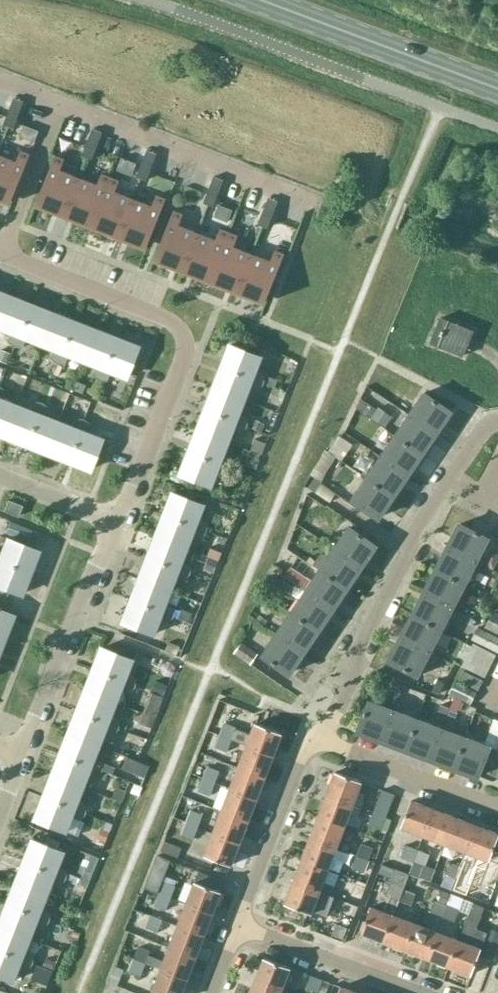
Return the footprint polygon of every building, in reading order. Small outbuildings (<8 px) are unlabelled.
[(23,102),(13,98),(8,111),(18,115),(23,102)] [(18,115),(8,111),(3,124),(13,128),(18,115)] [(102,133),(91,129),(86,142),(96,146),(102,133)] [(96,146),(86,142),(81,155),(91,159),(96,146)] [(0,155),(0,200),(10,204),(29,154),(20,150),(15,161),(0,155)] [(156,154),(146,150),(141,163),(151,167),(156,154)] [(64,159),(54,155),(35,205),(63,216),(78,177),(59,170),(64,159)] [(151,167),(141,163),(136,176),(146,180),(151,167)] [(97,185),(78,177),(63,216),(90,226),(110,177),(101,173),(97,185)] [(223,180),(213,176),(208,189),(218,193),(223,180)] [(119,180),(110,177),(90,226),(118,237),(133,199),(114,192),(119,180)] [(218,193),(208,189),(203,202),(213,206),(218,193)] [(151,206),(133,199),(118,237),(146,248),(165,199),(156,195),(151,206)] [(278,202),(267,198),(262,211),(272,215),(278,202)] [(183,214),(173,210),(154,260),(182,271),(197,232),(178,225),(183,214)] [(272,215),(262,211),(257,224),(267,228),(272,215)] [(215,240),(197,232),(182,271),(209,282),(229,232),(220,229),(215,240)] [(237,236),(229,232),(209,282),(237,292),(252,254),(233,247),(237,236)] [(270,261),(252,254),(237,292),(265,303),(284,254),(275,250),(270,261)] [(29,304),(8,295),(0,315),(0,329),(10,333),(6,341),(12,346),(29,304)] [(38,344),(50,312),(29,304),(12,346),(13,347),(21,347),(25,339),(38,344)] [(55,363),(72,320),(50,312),(38,344),(52,350),(49,358),(55,363)] [(463,355),(473,330),(440,317),(430,342),(463,355)] [(80,361),(93,329),(72,320),(55,363),(64,364),(67,355),(80,361)] [(97,380),(114,337),(93,329),(80,361),(94,366),(91,375),(97,380)] [(136,346),(114,337),(97,380),(98,380),(106,381),(109,372),(124,378),(136,346)] [(220,366),(264,383),(265,375),(256,371),(261,357),(229,344),(220,366)] [(259,390),(264,383),(220,366),(212,387),(245,400),(250,386),(259,390)] [(85,384),(73,380),(70,389),(81,394),(85,384)] [(107,389),(96,385),(91,398),(102,402),(107,389)] [(14,404),(1,399),(4,391),(0,387),(0,436),(2,436),(14,404)] [(239,414),(245,400),(212,387),(204,409),(247,426),(248,425),(248,417),(239,414)] [(409,414),(436,432),(450,410),(424,392),(409,414)] [(23,445),(40,402),(32,401),(28,410),(14,404),(2,436),(23,445)] [(44,453),(57,421),(44,416),(47,407),(40,402),(23,445),(44,453)] [(243,432),(247,426),(204,409),(196,430),(228,443),(233,429),(243,432)] [(421,453),(436,432),(409,414),(395,435),(421,453)] [(66,461),(83,418),(74,418),(71,427),(57,421),(44,453),(66,461)] [(83,418),(66,461),(88,470),(100,438),(86,432),(89,424),(83,418)] [(223,457),(228,443),(196,430),(187,452),(231,468),(232,460),(223,457)] [(407,474),(421,453),(395,435),(380,456),(407,474)] [(266,443),(255,439),(251,450),(261,454),(266,443)] [(226,475),(231,468),(187,452),(179,474),(211,486),(217,471),(226,475)] [(392,496),(407,474),(380,456),(366,478),(392,496)] [(378,517),(392,496),(366,478),(351,499),(378,517)] [(163,514),(207,531),(208,523),(199,519),(204,504),(172,492),(163,514)] [(17,516),(21,505),(7,499),(2,511),(17,516)] [(207,531),(163,514),(155,535),(187,548),(193,534),(202,538),(207,531)] [(31,529),(9,521),(4,535),(26,543),(31,529)] [(461,523),(449,546),(477,561),(489,538),(461,523)] [(334,549),(361,567),(376,545),(349,527),(334,549)] [(182,562),(187,548),(155,535),(147,557),(190,574),(191,565),(182,562)] [(27,572),(35,550),(5,538),(0,551),(0,562),(27,572)] [(477,561),(449,546),(437,569),(465,584),(477,561)] [(346,588),(361,567),(334,549),(320,570),(346,588)] [(185,580),(190,574),(147,557),(139,578),(171,591),(176,577),(185,580)] [(27,572),(0,562),(0,587),(18,594),(27,572)] [(279,573),(270,567),(265,575),(274,581),(279,573)] [(465,584),(437,569),(425,592),(454,607),(465,584)] [(332,609),(346,588),(320,570),(305,591),(332,609)] [(166,604),(171,591),(139,578),(130,600),(174,616),(175,608),(166,604)] [(318,630),(332,609),(305,591),(291,612),(318,630)] [(454,607),(425,592),(413,615),(442,630),(449,617),(471,628),(476,619),(453,607),(454,607)] [(169,623),(174,616),(130,600),(122,622),(154,634),(160,619),(169,623)] [(2,636),(11,613),(0,609),(0,635),(2,636)] [(493,611),(485,626),(497,633),(497,614),(493,611)] [(303,652),(318,630),(291,612),(277,634),(303,652)] [(442,630),(413,615),(401,638),(430,653),(442,630)] [(477,627),(471,639),(497,653),(497,638),(477,627)] [(288,673),(303,652),(277,634),(262,655),(288,673)] [(430,653),(401,638),(389,661),(418,676),(430,653)] [(258,653),(241,642),(234,653),(251,664),(258,653)] [(485,678),(496,654),(472,643),(461,666),(485,678)] [(93,669),(136,686),(136,677),(127,674),(133,659),(101,647),(93,669)] [(136,686),(93,669),(84,690),(116,703),(121,689),(131,693),(136,686)] [(477,691),(482,681),(462,671),(458,681),(477,691)] [(470,704),(477,691),(454,680),(447,693),(470,704)] [(426,694),(408,687),(404,700),(421,707),(426,694)] [(111,717),(116,703),(84,690),(76,711),(119,728),(120,720),(111,717)] [(382,739),(393,710),(369,700),(357,730),(382,739)] [(160,706),(149,701),(144,713),(156,717),(160,706)] [(449,708),(440,704),(435,716),(444,720),(449,708)] [(406,749),(417,719),(393,710),(382,739),(406,749)] [(114,735),(119,728),(76,711),(68,733),(100,745),(105,732),(114,735)] [(223,721),(213,717),(208,730),(218,734),(223,721)] [(430,758),(441,728),(417,719),(406,749),(430,758)] [(231,739),(247,746),(247,745),(273,755),(281,733),(256,723),(251,735),(235,729),(236,727),(224,723),(220,735),(231,739)] [(454,767),(466,737),(441,728),(430,758),(454,767)] [(94,759),(100,745),(68,733),(59,754),(91,767),(103,771),(104,763),(94,759)] [(226,752),(231,739),(220,735),(215,748),(226,752)] [(490,746),(466,737),(454,767),(479,776),(490,746)] [(247,745),(247,746),(239,767),(264,777),(273,755),(247,745)] [(83,788),(91,767),(59,754),(51,775),(83,788)] [(207,767),(203,779),(214,783),(219,771),(207,767)] [(256,799),(264,777),(239,767),(230,789),(256,799)] [(327,794),(352,803),(353,803),(361,806),(364,798),(356,795),(361,781),(335,771),(327,794)] [(78,802),(83,788),(51,775),(43,797),(86,814),(86,813),(87,805),(78,802)] [(214,783),(203,779),(198,791),(210,796),(214,783)] [(112,799),(121,803),(126,789),(117,786),(112,799)] [(247,821),(256,799),(230,789),(222,811),(247,821)] [(373,811),(385,816),(393,794),(381,790),(373,811)] [(344,825),(352,803),(327,794),(318,815),(344,825)] [(81,820),(86,814),(43,797),(34,819),(66,831),(72,816),(81,820)] [(423,834),(433,808),(411,800),(401,825),(423,834)] [(445,842),(455,817),(433,808),(423,834),(445,842)] [(191,810),(186,823),(198,827),(202,815),(191,810)] [(239,843),(247,821),(222,811),(213,833),(239,843)] [(380,829),(385,816),(373,811),(368,824),(380,829)] [(336,847),(344,825),(318,815),(310,837),(336,847)] [(467,851),(477,825),(455,817),(445,842),(467,851)] [(198,827),(186,823),(181,835),(193,839),(198,827)] [(477,825),(467,851),(463,861),(472,864),(475,854),(489,859),(497,837),(497,833),(477,825)] [(230,865),(239,843),(213,833),(205,855),(230,865)] [(336,848),(336,847),(310,837),(302,859),(327,869),(332,858),(339,860),(343,850),(336,848)] [(23,861),(67,878),(67,870),(58,866),(64,852),(32,839),(23,861)] [(356,855),(368,859),(372,848),(360,843),(356,855)] [(400,857),(413,862),(417,850),(405,845),(400,857)] [(417,850),(413,862),(425,866),(429,854),(417,850)] [(363,872),(368,859),(356,855),(351,868),(363,872)] [(319,891),(327,869),(302,859),(293,881),(319,891)] [(61,885),(67,878),(23,861),(15,883),(47,895),(52,881),(61,885)] [(444,873),(457,879),(461,866),(448,861),(444,873)] [(461,866),(457,879),(468,883),(473,871),(461,866)] [(382,911),(372,907),(370,907),(361,932),(383,940),(393,915),(399,901),(398,900),(403,888),(404,889),(409,874),(396,869),(391,884),(386,896),(387,896),(382,911)] [(78,883),(87,886),(90,878),(81,874),(78,883)] [(163,881),(159,893),(171,898),(175,886),(163,881)] [(311,913),(319,891),(293,881),(285,903),(311,913)] [(194,882),(186,904),(212,913),(220,891),(194,882)] [(42,909),(47,895),(15,883),(7,904),(50,921),(51,912),(42,909)] [(339,898),(351,903),(356,891),(344,887),(339,898)] [(398,900),(399,901),(411,905),(415,893),(404,889),(403,888),(398,900)] [(442,917),(451,895),(442,891),(438,902),(434,900),(430,912),(442,917)] [(159,893),(154,906),(166,910),(171,898),(159,893)] [(462,899),(451,895),(442,917),(454,921),(461,904),(460,904),(462,899)] [(346,916),(351,903),(339,898),(334,911),(346,916)] [(458,940),(449,965),(471,974),(481,948),(469,944),(483,907),(473,903),(459,940),(458,940)] [(50,921),(7,904),(0,920),(0,926),(30,938),(36,924),(45,928),(50,921)] [(212,913),(186,904),(178,925),(203,935),(212,913)] [(157,932),(162,920),(150,915),(145,928),(157,932)] [(383,940),(405,949),(415,923),(393,915),(383,940)] [(405,949),(427,957),(437,931),(415,923),(405,949)] [(203,935),(178,925),(169,947),(195,957),(203,935)] [(30,938),(0,926),(0,951),(33,963),(34,955),(25,951),(30,938)] [(497,944),(497,931),(488,927),(482,943),(496,949),(497,944)] [(427,957),(449,965),(458,940),(437,931),(427,957)] [(138,947),(133,959),(145,963),(161,969),(186,979),(195,957),(169,947),(164,961),(148,955),(150,951),(138,947)] [(33,963),(0,951),(0,976),(13,981),(19,966),(28,969),(33,963)] [(255,979),(281,989),(289,967),(263,957),(255,979)] [(145,963),(133,959),(128,971),(140,976),(145,963)] [(161,969),(152,992),(156,992),(181,992),(186,979),(161,969)] [(317,992),(321,980),(310,975),(305,988),(317,992)] [(281,989),(255,979),(250,992),(279,992),(281,989)]
